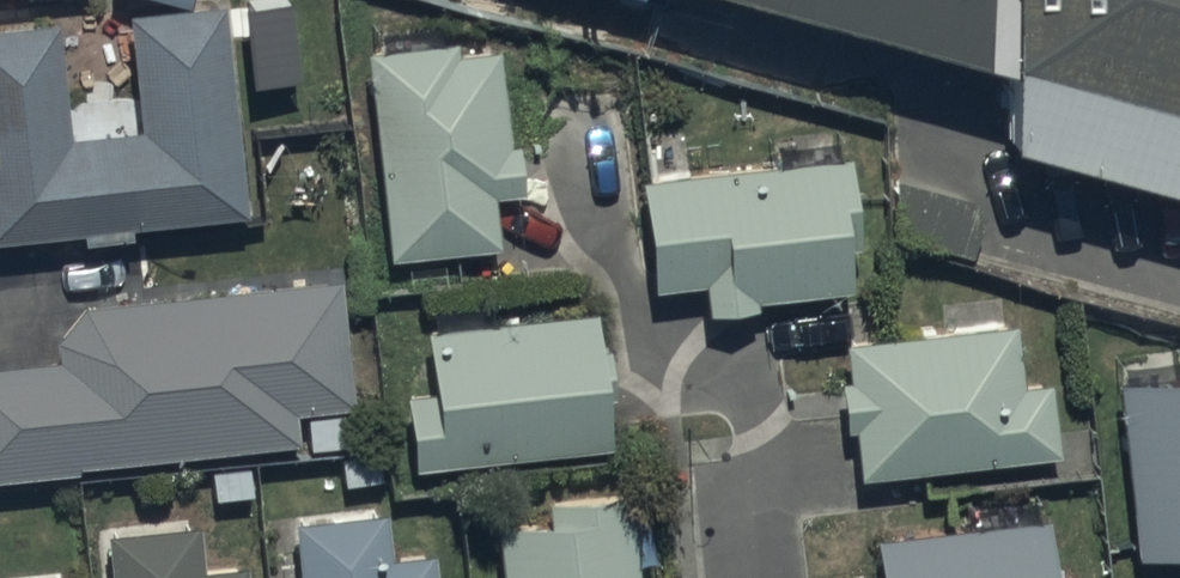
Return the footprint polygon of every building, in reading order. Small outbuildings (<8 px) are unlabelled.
[(0,15),(0,228),(80,219),(81,232),(129,227),(128,215),(245,202),(223,0),(155,0),(125,3),(137,117),(124,118),(122,98),(64,104),(54,9),(0,15)] [(967,0),(843,0),(865,6),(967,34),(967,0)] [(995,37),(995,121),(1179,171),(1179,0),(995,0),(995,37)] [(454,33),(364,42),(386,248),(497,236),(492,185),(520,182),(515,134),(505,135),(495,42),(456,46),(454,33)] [(855,238),(846,148),(639,169),(649,279),(703,273),(705,301),(757,296),(756,288),(849,279),(845,239),(855,238)] [(300,454),(296,403),(350,399),(340,274),(81,297),(52,331),(54,351),(0,356),(0,472),(76,466),(76,457),(280,440),(282,456),(300,454)] [(608,437),(593,303),(426,321),(432,380),(406,383),(414,458),(608,437)] [(1018,374),(1012,318),(843,334),(847,369),(841,370),(846,421),(852,420),(856,467),(1054,449),(1047,372),(1018,374)] [(1117,373),(1134,546),(1179,541),(1179,367),(1117,373)] [(494,516),(500,577),(639,577),(630,483),(545,491),(547,511),(494,516)] [(293,511),(299,577),(437,577),(433,542),(388,546),(383,502),(293,511)] [(877,530),(881,577),(1082,577),(1081,565),(1057,567),(1052,514),(877,530)] [(107,524),(112,577),(248,577),(246,555),(201,559),(197,516),(107,524)]
